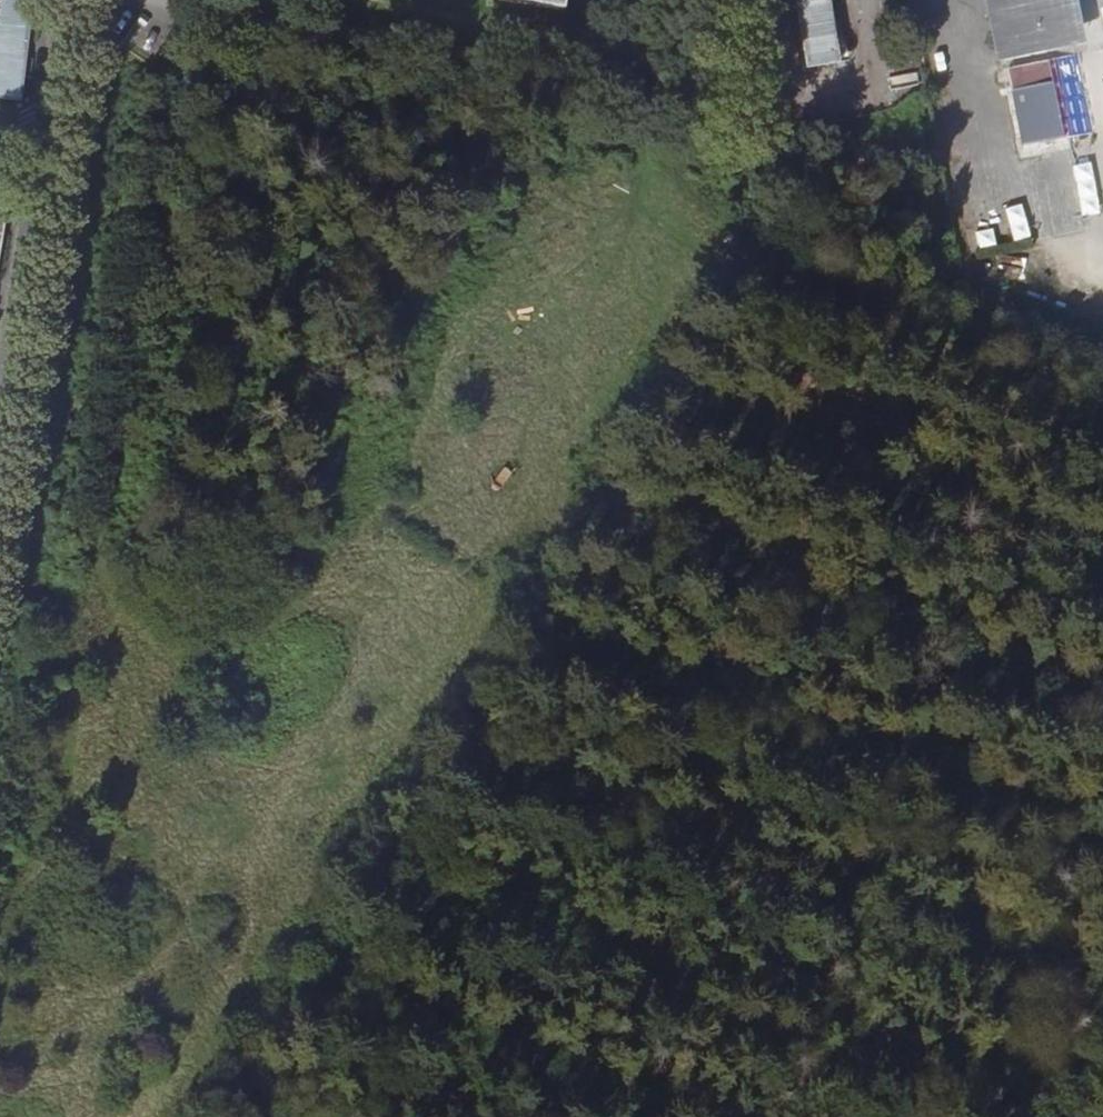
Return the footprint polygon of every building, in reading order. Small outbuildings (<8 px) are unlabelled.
[(32,0),(1,0),(0,13),(0,24),(28,27),(32,0)] [(563,12),(564,2),(565,0),(503,0),(563,12)] [(1008,60),(1076,46),(1066,0),(996,0),(1008,60)] [(28,27),(0,24),(0,99),(19,102),(28,27)] [(1076,57),(1010,70),(1026,149),(1092,134),(1076,57)] [(8,207),(0,205),(0,255),(8,207)]
